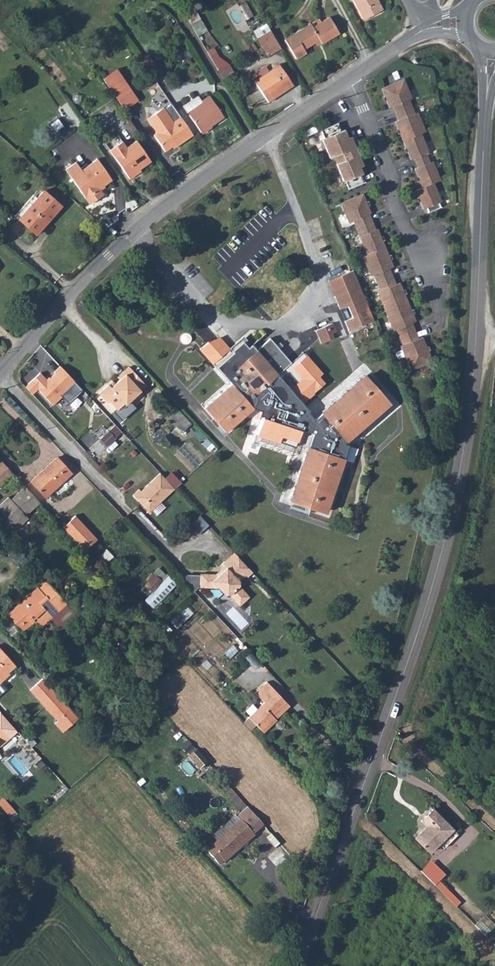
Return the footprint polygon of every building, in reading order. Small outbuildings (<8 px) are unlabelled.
[(377,0),(353,0),(363,20),(382,10),(377,0)] [(311,24),(294,34),(298,40),(288,46),(296,59),(306,53),(304,49),(319,40),(322,44),(339,33),(329,17),(312,27),(311,24)] [(281,49),(270,31),(256,38),(268,57),(281,49)] [(288,46),(298,40),(294,34),(284,40),(288,46)] [(224,80),(234,75),(229,65),(219,70),(224,80)] [(293,85),(279,65),(255,81),(268,102),(293,85)] [(103,80),(124,110),(139,101),(118,70),(103,80)] [(404,79),(381,88),(389,108),(393,106),(398,120),(395,122),(410,160),(414,158),(418,168),(415,169),(422,188),(415,191),(423,209),(426,208),(428,213),(440,208),(438,203),(441,202),(433,183),(440,180),(433,161),(430,163),(426,153),(429,152),(421,133),(426,132),(418,112),(415,114),(409,99),(412,98),(404,79)] [(202,102),(198,96),(183,106),(201,133),(224,117),(210,97),(202,102)] [(193,135),(171,104),(164,109),(163,108),(147,119),(157,133),(154,135),(165,152),(172,147),(174,149),(193,135)] [(340,131),(337,123),(321,130),(324,138),(322,139),(330,158),(333,157),(336,164),(349,159),(346,152),(352,149),(344,130),(340,131)] [(297,142),(294,137),(286,143),(289,148),(297,142)] [(126,148),(122,141),(109,150),(130,179),(138,174),(136,172),(151,161),(136,140),(126,148)] [(349,159),(336,164),(343,182),(345,181),(349,189),(364,182),(361,175),(362,174),(355,156),(349,159)] [(81,170),(75,162),(65,170),(90,204),(103,195),(99,188),(111,180),(97,159),(81,170)] [(61,206),(44,190),(18,219),(36,235),(61,206)] [(363,194),(340,203),(348,222),(353,221),(367,255),(363,257),(371,276),(373,275),(380,291),(377,292),(393,330),(396,329),(402,345),(401,346),(411,370),(432,361),(422,337),(418,339),(412,323),(416,321),(400,283),(396,284),(389,269),(393,267),(377,229),(375,230),(369,214),(371,213),(363,194)] [(353,271),(329,281),(340,309),(346,307),(351,318),(342,322),(346,332),(373,322),(353,271)] [(336,332),(332,324),(315,331),(321,344),(333,338),(332,334),(336,332)] [(220,338),(201,348),(212,363),(229,349),(220,338)] [(292,495),(290,500),(326,512),(327,507),(329,507),(332,500),(330,500),(333,490),(335,491),(337,483),(336,482),(339,473),(341,473),(343,466),(342,466),(344,460),(342,459),(347,445),(343,443),(351,437),(353,438),(359,433),(357,432),(365,425),(366,426),(372,421),(371,420),(379,413),(380,414),(386,409),(384,408),(389,404),(364,376),(360,380),(359,378),(353,384),(354,385),(346,392),(345,390),(339,395),(341,397),(333,403),(332,402),(326,407),(327,409),(315,420),(308,413),(309,411),(303,403),(315,394),(314,392),(325,383),(319,377),(323,374),(307,356),(293,368),(302,378),(290,388),(278,374),(291,363),(270,338),(256,350),(251,344),(248,348),(242,342),(232,351),(233,352),(219,364),(219,365),(217,367),(219,369),(219,370),(231,384),(204,408),(225,432),(253,408),(260,411),(259,415),(263,417),(257,435),(280,442),(281,436),(297,442),(302,431),(302,430),(315,434),(310,448),(308,447),(306,453),(305,453),(302,460),(304,461),(300,470),(299,470),(296,477),(298,478),(295,487),(293,487),(290,494),(292,495)] [(37,389),(52,405),(76,383),(60,366),(54,372),(55,373),(47,381),(40,373),(30,382),(37,389)] [(141,391),(136,386),(142,381),(129,367),(118,377),(120,379),(111,387),(108,385),(99,393),(107,402),(110,402),(117,410),(124,403),(127,404),(141,391)] [(141,391),(146,386),(142,381),(136,386),(141,391)] [(37,389),(30,382),(27,385),(34,393),(37,389)] [(164,416),(181,433),(190,424),(174,407),(164,416)] [(102,424),(93,433),(100,440),(109,432),(102,424)] [(72,474),(57,457),(30,482),(45,498),(72,474)] [(1,461),(0,462),(0,486),(13,474),(1,461)] [(174,489),(160,473),(141,491),(139,489),(133,495),(149,512),(174,489)] [(25,487),(13,498),(14,499),(12,501),(8,497),(0,505),(0,512),(16,530),(28,518),(26,516),(40,502),(25,487)] [(98,539),(75,516),(63,528),(85,551),(98,539)] [(200,516),(189,526),(198,536),(209,525),(200,516)] [(218,588),(224,595),(229,595),(240,606),(249,597),(239,586),(239,581),(245,575),(247,577),(252,572),(234,553),(222,564),(226,568),(217,576),(215,575),(200,574),(200,575),(187,574),(182,579),(194,592),(199,586),(199,587),(218,588)] [(162,581),(155,575),(145,585),(152,592),(162,581)] [(167,576),(162,581),(152,592),(144,600),(152,609),(176,585),(167,576)] [(12,610),(5,616),(8,618),(21,633),(35,621),(40,627),(51,617),(64,632),(80,618),(46,580),(37,588),(38,589),(13,611),(12,610)] [(290,619),(281,609),(275,615),(283,624),(290,619)] [(186,620),(179,612),(169,620),(176,628),(186,620)] [(8,618),(1,624),(15,639),(21,633),(8,618)] [(16,665),(0,648),(0,679),(16,665)] [(43,678),(30,690),(51,713),(63,702),(43,678)] [(255,693),(264,702),(248,717),(263,732),(271,724),(270,724),(289,706),(267,682),(255,693)] [(78,718),(63,702),(51,713),(57,719),(54,723),(63,732),(78,718)] [(0,712),(0,746),(17,731),(0,712)] [(29,736),(25,740),(32,747),(36,743),(29,736)] [(188,742),(182,747),(187,753),(193,748),(188,742)] [(196,750),(191,756),(199,765),(205,760),(196,750)] [(239,815),(236,817),(235,816),(212,836),(217,842),(206,851),(219,864),(223,860),(224,862),(253,836),(252,835),(263,825),(231,789),(226,793),(237,806),(234,809),(239,815)] [(0,799),(0,808),(11,821),(18,816),(2,797),(0,799)] [(432,807),(423,816),(430,823),(426,827),(415,838),(429,853),(439,841),(444,847),(458,833),(432,807)] [(426,827),(430,823),(423,816),(419,819),(426,827)]
